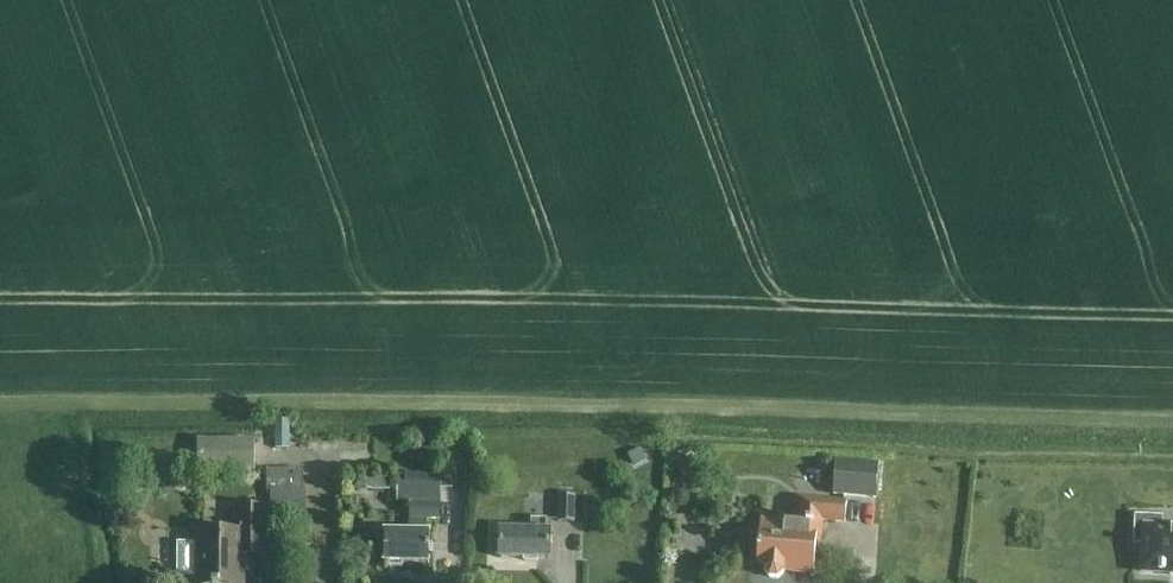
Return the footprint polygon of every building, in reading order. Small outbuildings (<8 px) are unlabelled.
[(276,420),(276,449),(290,449),(290,420),(276,420)] [(653,436),(633,445),(644,469),(664,460),(653,436)] [(253,470),(253,440),(197,440),(197,470),(253,470)] [(686,453),(677,465),(683,469),(680,472),(697,486),(710,469),(694,456),(692,458),(686,453)] [(879,466),(836,461),(832,494),(875,499),(879,466)] [(304,472),(267,472),(267,494),(271,494),(304,494),(304,488),(304,472)] [(441,484),(398,483),(397,504),(409,503),(438,503),(441,503),(441,484)] [(132,487),(125,491),(126,500),(133,503),(140,498),(139,490),(132,487)] [(576,495),(560,495),(559,521),(576,522),(576,495)] [(844,522),(846,500),(794,496),(792,521),(760,519),(757,564),(767,565),(767,570),(769,575),(774,578),(781,575),(781,571),(813,573),(815,544),(819,544),(821,520),(844,522)] [(425,518),(438,517),(438,503),(409,503),(410,535),(382,535),(383,562),(427,562),(427,534),(425,534),(425,518)] [(270,505),(237,505),(237,529),(199,529),(198,543),(179,543),(179,578),(198,578),(198,582),(246,582),(246,556),(269,557),(270,505)] [(1135,543),(1144,543),(1143,571),(1172,573),(1172,528),(1162,527),(1162,517),(1136,516),(1135,543)] [(552,560),(553,532),(546,531),(547,520),(530,520),(530,531),(500,530),(499,559),(552,560)]
